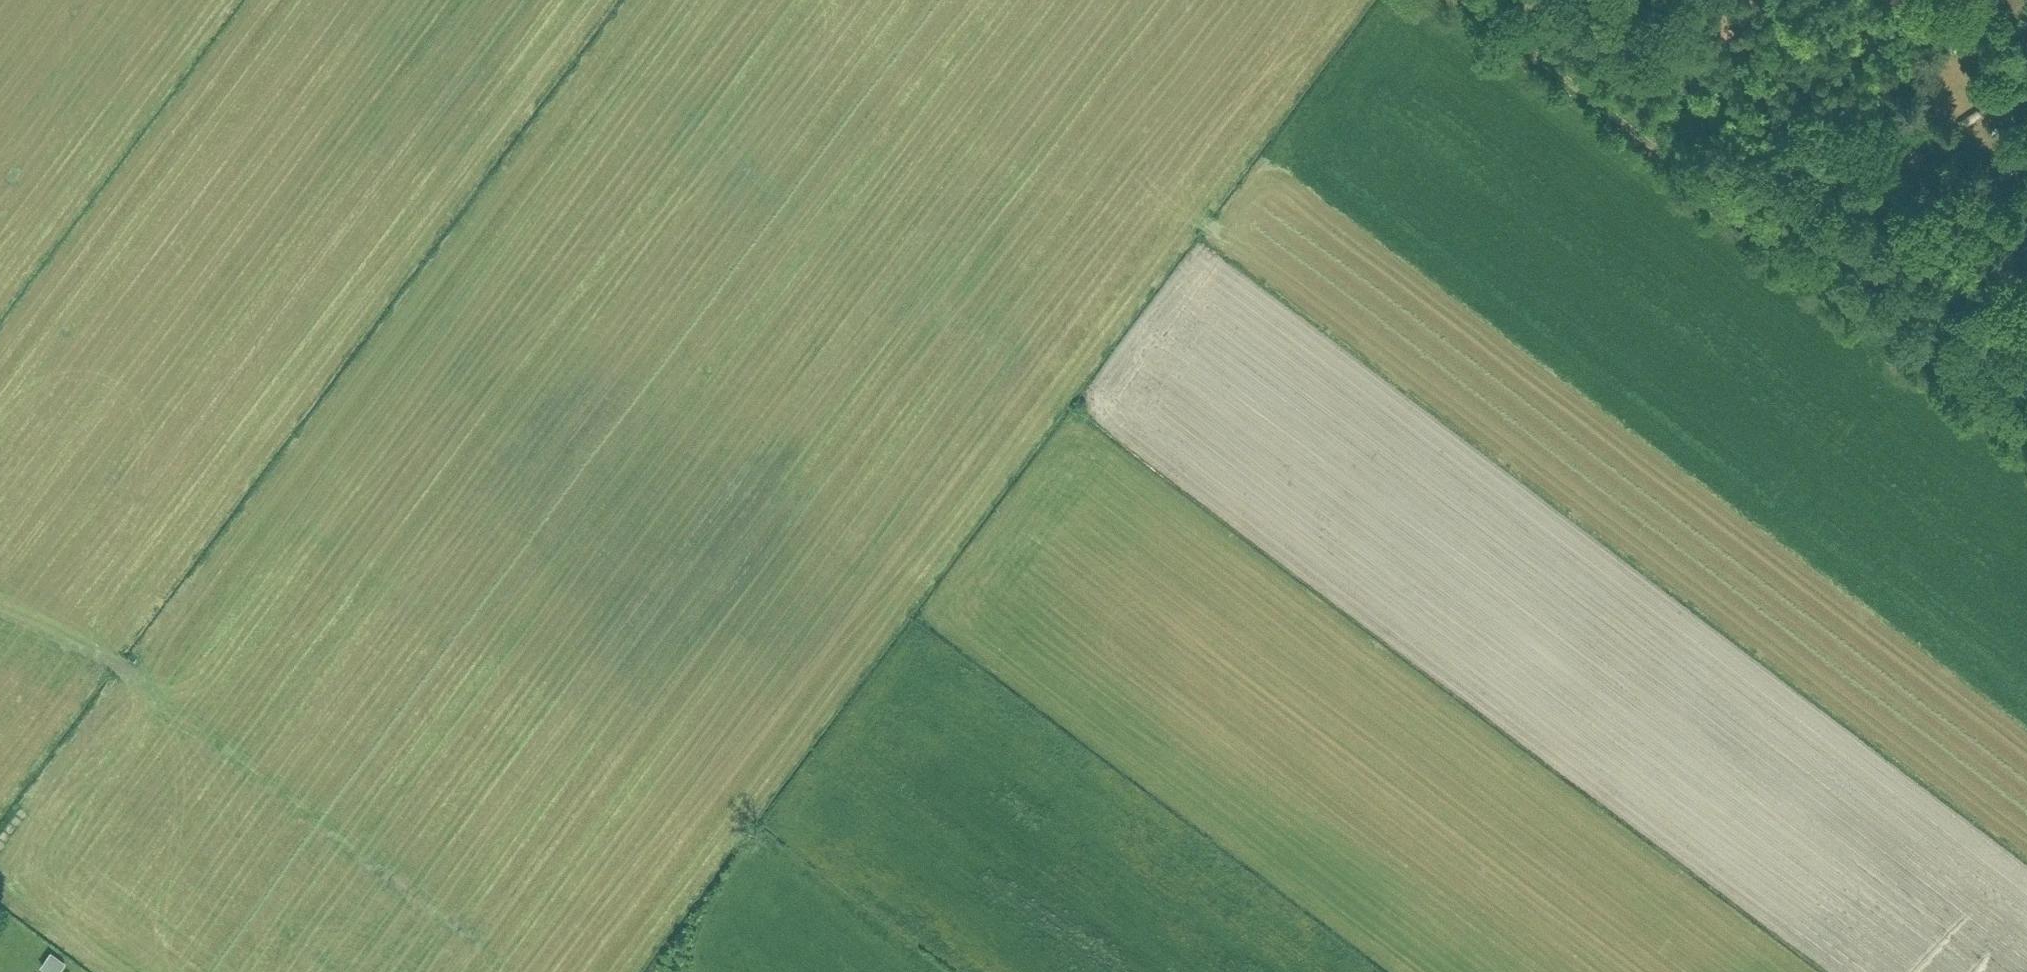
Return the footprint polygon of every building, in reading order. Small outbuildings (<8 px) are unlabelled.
[(46,951),(30,971),(74,971),(46,951)]
